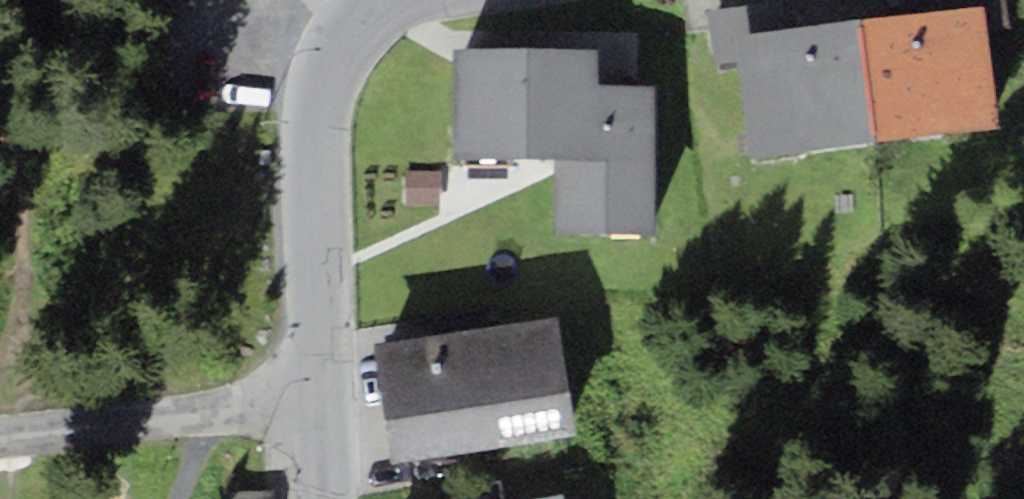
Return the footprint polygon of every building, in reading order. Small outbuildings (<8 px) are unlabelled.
[(984,3),(860,18),(875,140),(999,125),(984,3)] [(751,155),(875,140),(860,18),(736,33),(751,155)] [(453,156),(555,156),(556,232),(657,232),(657,83),(600,83),(600,46),(453,46),(453,156)] [(455,170),(406,170),(406,206),(455,205),(455,170)] [(575,433),(557,315),(462,330),(480,448),(575,433)] [(480,448),(462,330),(373,344),(391,462),(480,448)]
